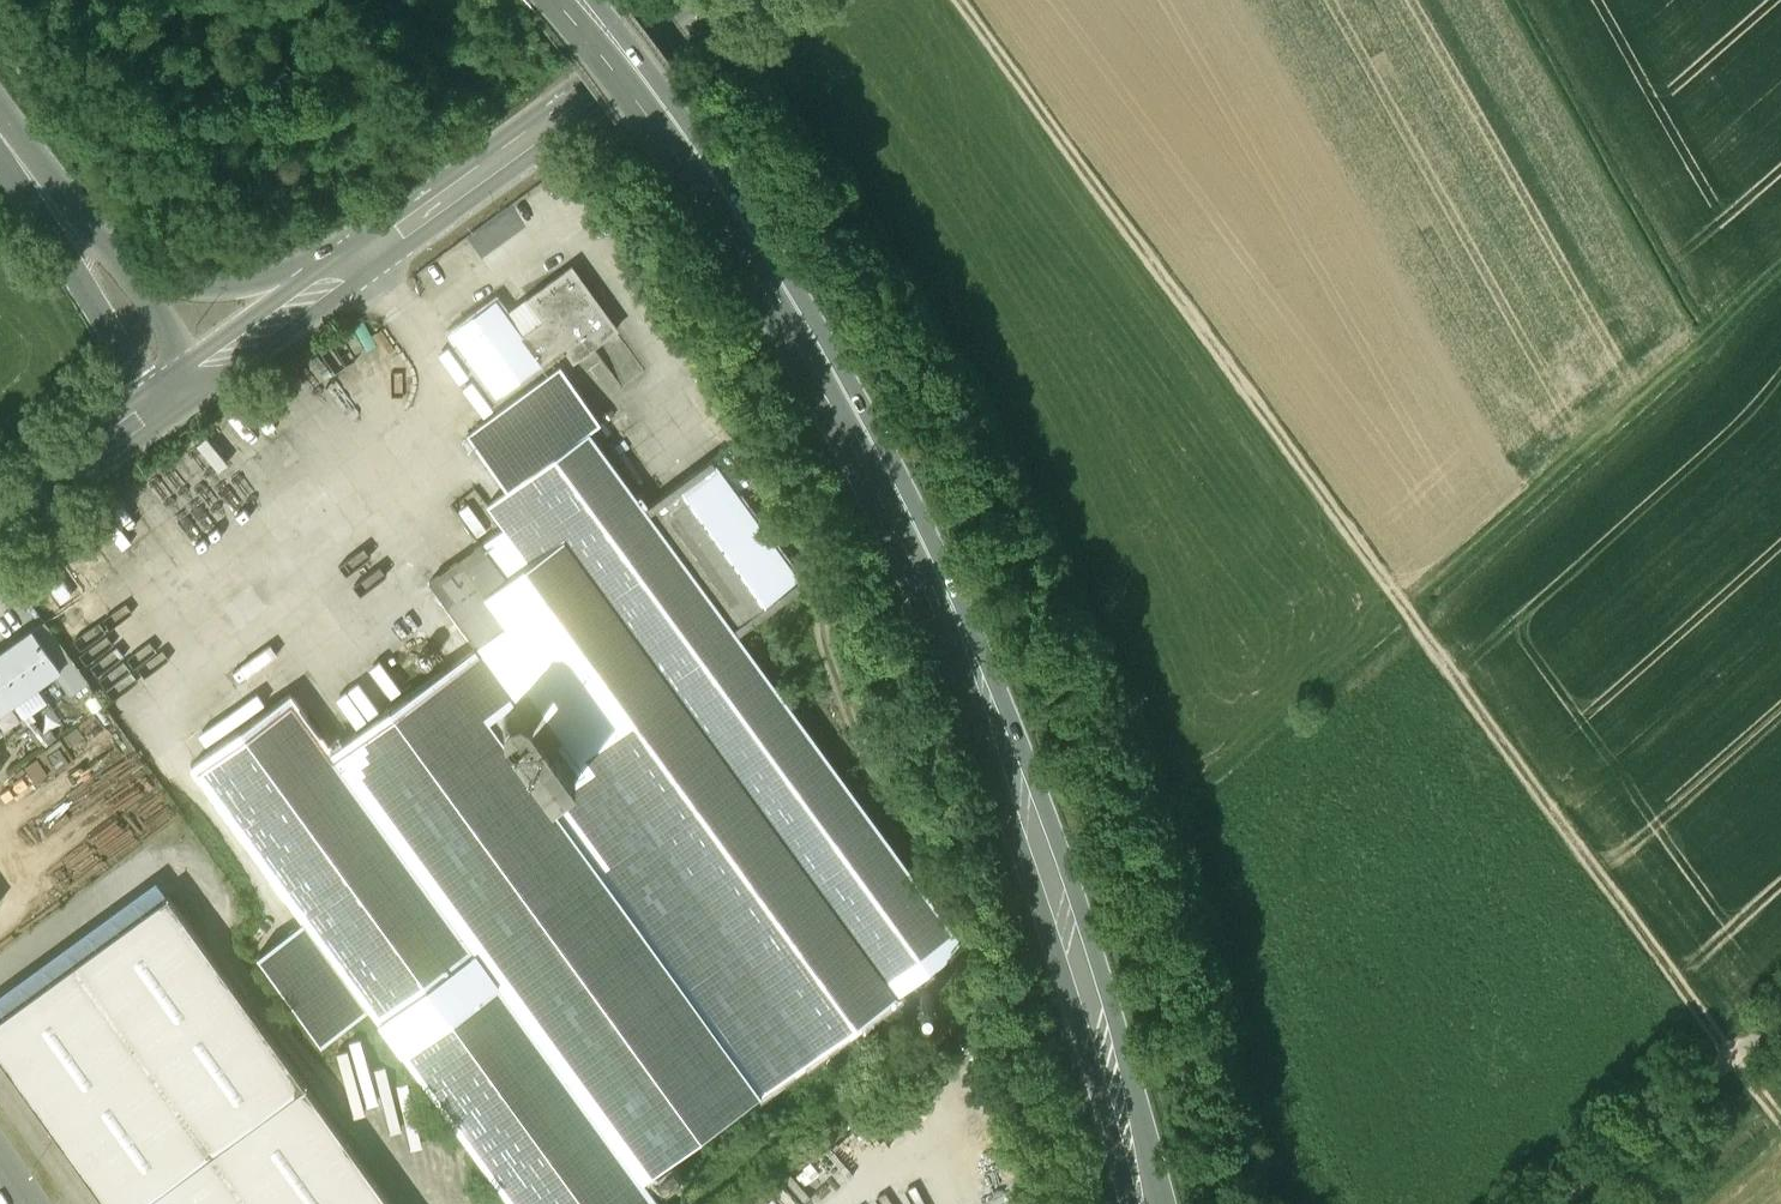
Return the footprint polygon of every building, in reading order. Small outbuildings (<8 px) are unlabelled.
[(574,360),(618,328),(574,265),(529,296),(545,318),(521,335),(540,362),(564,346),(574,360)] [(496,393),(540,362),(521,335),(496,300),(452,331),(496,393)] [(645,507),(589,429),(601,421),(561,366),(466,432),(506,487),(485,502),(528,560),(505,577),(479,542),(433,576),(480,640),(332,747),(290,690),(193,764),(325,945),(278,980),(322,1041),(370,1006),(514,1203),(662,1203),(644,1179),(820,1051),(832,1067),(864,1044),(852,1028),(964,943),(739,635),(806,587),(738,493),(750,484),(725,449),(645,507)] [(0,653),(0,711),(60,668),(32,630),(0,653)] [(168,894),(0,1016),(0,1055),(108,1203),(393,1203),(305,1083),(307,1082),(306,1081),(304,1083),(168,894)]
